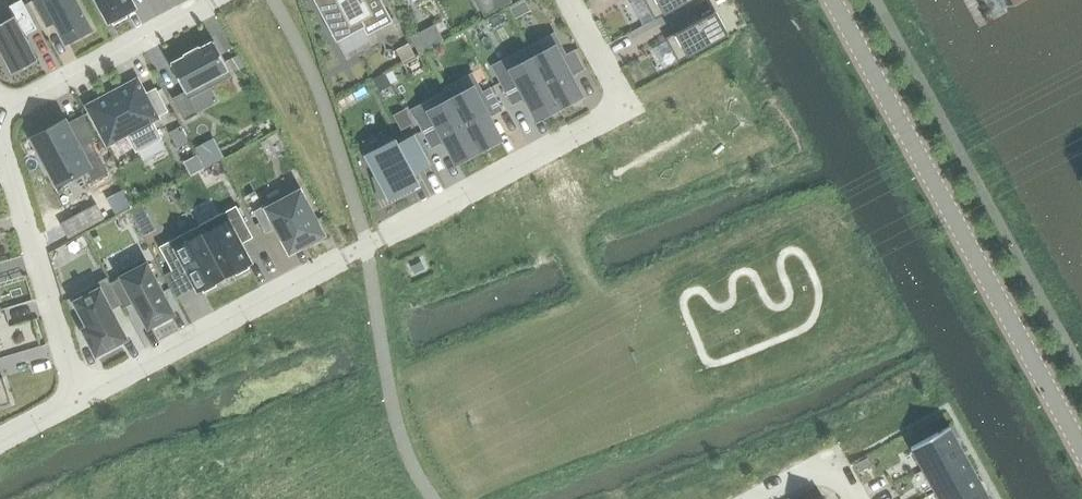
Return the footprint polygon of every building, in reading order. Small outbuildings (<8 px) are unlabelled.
[(33,21),(21,0),(13,0),(7,3),(13,15),(0,21),(0,54),(10,73),(37,59),(24,34),(36,28),(33,21)] [(73,0),(37,0),(32,3),(42,21),(53,15),(66,40),(88,28),(73,0)] [(108,22),(111,20),(113,24),(126,17),(124,13),(134,8),(130,0),(96,0),(108,22)] [(335,41),(362,27),(366,35),(392,21),(380,0),(314,0),(335,41)] [(484,16),(498,8),(494,0),(476,0),(484,16)] [(509,8),(515,18),(530,10),(525,0),(524,0),(509,8)] [(622,0),(593,0),(596,9),(622,0)] [(654,19),(688,0),(643,0),(654,19)] [(677,61),(725,35),(726,36),(726,35),(707,0),(705,0),(691,8),(697,19),(664,37),(677,61)] [(424,34),(413,40),(419,51),(430,46),(424,34)] [(184,55),(169,63),(184,91),(172,98),(184,121),(198,113),(189,98),(232,75),(213,40),(198,48),(197,47),(184,54),(184,55)] [(395,48),(402,61),(414,54),(408,42),(395,48)] [(530,56),(557,106),(558,108),(580,96),(566,71),(571,69),(574,74),(584,69),(572,46),(557,53),(552,44),(530,56)] [(557,106),(530,56),(509,67),(513,74),(498,81),(511,105),(521,99),(518,94),(523,91),(536,117),(557,106)] [(379,91),(391,85),(384,73),(372,79),(379,91)] [(88,106),(107,142),(126,132),(136,151),(160,138),(150,119),(166,111),(154,89),(143,95),(135,81),(117,91),(117,90),(106,96),(107,96),(88,106)] [(471,86),(449,98),(476,149),(477,151),(499,139),(484,112),(475,94),(471,86)] [(502,110),(489,87),(475,94),(484,112),(489,109),(492,115),(502,110)] [(476,149),(449,98),(413,117),(430,148),(440,143),(437,137),(441,134),(455,160),(476,149)] [(90,142),(96,139),(82,114),(65,123),(63,119),(31,136),(40,152),(37,153),(46,169),(48,167),(57,184),(86,169),(92,180),(107,172),(90,142)] [(181,125),(169,131),(178,148),(190,141),(181,125)] [(394,139),(365,154),(376,175),(372,178),(379,199),(387,195),(389,198),(418,183),(411,171),(426,162),(412,135),(397,144),(394,139)] [(199,144),(210,164),(223,157),(212,138),(199,144)] [(132,206),(123,189),(106,198),(115,214),(132,206)] [(299,191),(267,208),(266,208),(276,227),(289,251),(322,234),(299,191)] [(133,218),(145,211),(141,202),(128,210),(133,218)] [(96,203),(60,223),(68,238),(104,219),(96,203)] [(266,208),(267,208),(265,204),(253,211),(255,215),(265,233),(276,227),(266,208)] [(223,276),(234,271),(236,275),(248,268),(246,264),(250,262),(236,236),(248,229),(235,205),(197,226),(223,276)] [(203,292),(215,285),(213,281),(223,276),(197,226),(158,246),(171,271),(183,264),(197,290),(201,288),(203,292)] [(172,313),(142,257),(117,271),(120,276),(109,282),(121,304),(123,307),(134,301),(147,326),(172,313)] [(110,309),(121,304),(109,282),(106,277),(71,296),(87,326),(82,329),(95,354),(125,338),(110,309)] [(162,336),(181,327),(175,315),(156,324),(162,336)] [(9,402),(2,377),(2,376),(0,377),(0,405),(9,402)] [(910,447),(922,469),(961,448),(948,426),(910,447)] [(961,448),(922,469),(934,491),(973,470),(961,448)] [(853,465),(857,473),(869,467),(864,459),(853,465)] [(934,491),(938,498),(972,498),(985,492),(973,470),(934,491)]
